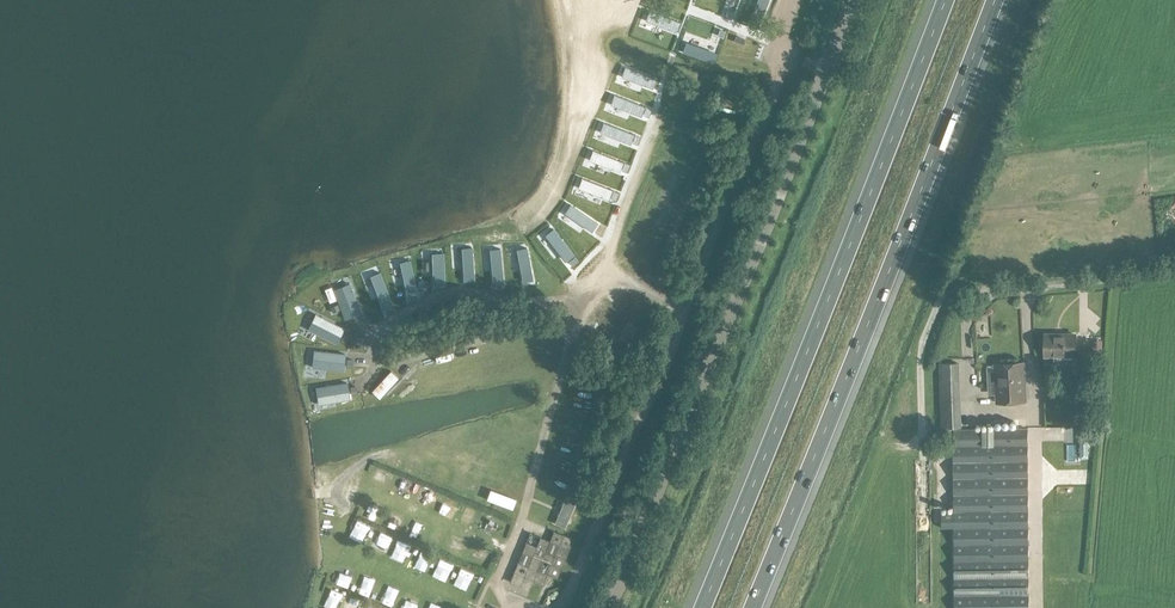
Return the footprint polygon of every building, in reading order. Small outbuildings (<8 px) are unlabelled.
[(746,22),(756,26),(766,0),(754,0),(746,22)] [(649,10),(645,20),(676,32),(680,22),(649,10)] [(736,36),(734,41),(744,45),(746,39),(736,36)] [(686,42),(682,53),(713,65),(717,55),(686,42)] [(625,67),(622,77),(653,89),(657,79),(625,67)] [(594,79),(592,92),(605,93),(607,81),(594,79)] [(627,94),(629,87),(619,85),(617,92),(627,94)] [(614,93),(610,104),(641,116),(645,106),(614,93)] [(652,109),(646,106),(643,114),(649,116),(652,109)] [(603,121),(599,131),(630,143),(634,133),(603,121)] [(641,137),(635,135),(632,142),(638,144),(641,137)] [(593,149),(589,159),(620,172),(624,161),(593,149)] [(630,165),(624,162),(622,169),(628,171),(630,165)] [(583,179),(579,189),(609,201),(614,191),(583,179)] [(572,204),(565,214),(592,234),(600,223),(572,204)] [(545,237),(566,262),(575,255),(554,229),(545,237)] [(603,230),(597,242),(612,248),(617,236),(603,230)] [(626,243),(620,253),(632,260),(638,249),(626,243)] [(528,245),(517,248),(524,283),(535,281),(528,245)] [(462,247),(464,280),(477,279),(475,246),(462,247)] [(492,248),(494,281),(503,280),(501,247),(492,248)] [(598,250),(596,256),(608,259),(610,253),(598,250)] [(433,287),(444,286),(443,253),(432,253),(433,287)] [(578,261),(575,257),(569,261),(572,265),(578,261)] [(410,260),(399,262),(406,294),(417,292),(410,260)] [(382,270),(371,274),(384,305),(394,301),(382,270)] [(361,312),(352,289),(337,295),(346,318),(361,312)] [(395,309),(393,303),(385,306),(387,312),(395,309)] [(340,309),(338,304),(331,306),(333,312),(340,309)] [(344,328),(322,317),(314,332),(336,343),(344,328)] [(350,336),(344,333),(340,340),(346,343),(350,336)] [(1075,357),(1075,333),(1045,333),(1046,357),(1075,357)] [(1102,346),(1094,346),(1094,354),(1103,354),(1102,346)] [(1091,349),(1078,349),(1078,372),(1091,372),(1091,349)] [(346,354),(321,351),(319,368),(343,371),(346,354)] [(1024,361),(994,363),(996,402),(1027,400),(1024,361)] [(958,377),(957,362),(939,362),(940,378),(958,377)] [(372,390),(380,397),(399,378),(391,370),(372,390)] [(545,383),(547,393),(576,388),(574,378),(545,383)] [(350,399),(347,383),(324,386),(326,403),(350,399)] [(1086,408),(1077,411),(1081,422),(1089,419),(1086,408)] [(953,429),(954,511),(954,527),(955,596),(955,607),(1029,607),(1029,595),(1029,561),(1028,428),(953,429)] [(1079,429),(1080,457),(1089,457),(1089,441),(1094,441),(1094,431),(1089,431),(1089,429),(1079,429)] [(454,478),(451,490),(463,493),(466,481),(454,478)] [(417,496),(426,500),(431,488),(422,484),(417,496)] [(484,503),(488,491),(475,487),(471,499),(484,503)] [(509,507),(513,497),(500,492),(497,503),(509,507)] [(577,500),(567,496),(555,523),(565,527),(577,500)] [(460,512),(474,517),(478,505),(463,501),(460,512)] [(374,521),(378,510),(366,506),(362,517),(374,521)] [(724,507),(717,527),(726,530),(734,511),(724,507)] [(954,527),(954,511),(942,511),(942,527),(954,527)] [(489,512),(484,523),(496,528),(501,517),(489,512)] [(396,516),(389,525),(397,531),(404,522),(396,516)] [(356,520),(352,530),(366,535),(370,525),(356,520)] [(375,528),(370,539),(383,545),(388,533),(375,528)] [(556,544),(528,531),(511,569),(529,578),(534,567),(541,571),(546,562),(547,562),(556,544)] [(460,556),(466,541),(455,536),(449,551),(460,556)] [(401,541),(399,553),(409,554),(411,542),(401,541)] [(480,563),(485,552),(472,546),(467,558),(480,563)] [(418,547),(415,558),(427,562),(430,552),(418,547)] [(442,576),(450,561),(437,555),(430,570),(442,576)] [(464,568),(461,581),(477,584),(480,571),(464,568)] [(347,584),(350,575),(339,571),(336,581),(347,584)] [(357,576),(352,588),(365,593),(370,581),(357,576)] [(378,600),(387,602),(391,585),(382,583),(378,600)] [(351,597),(347,607),(380,607),(351,597)]
